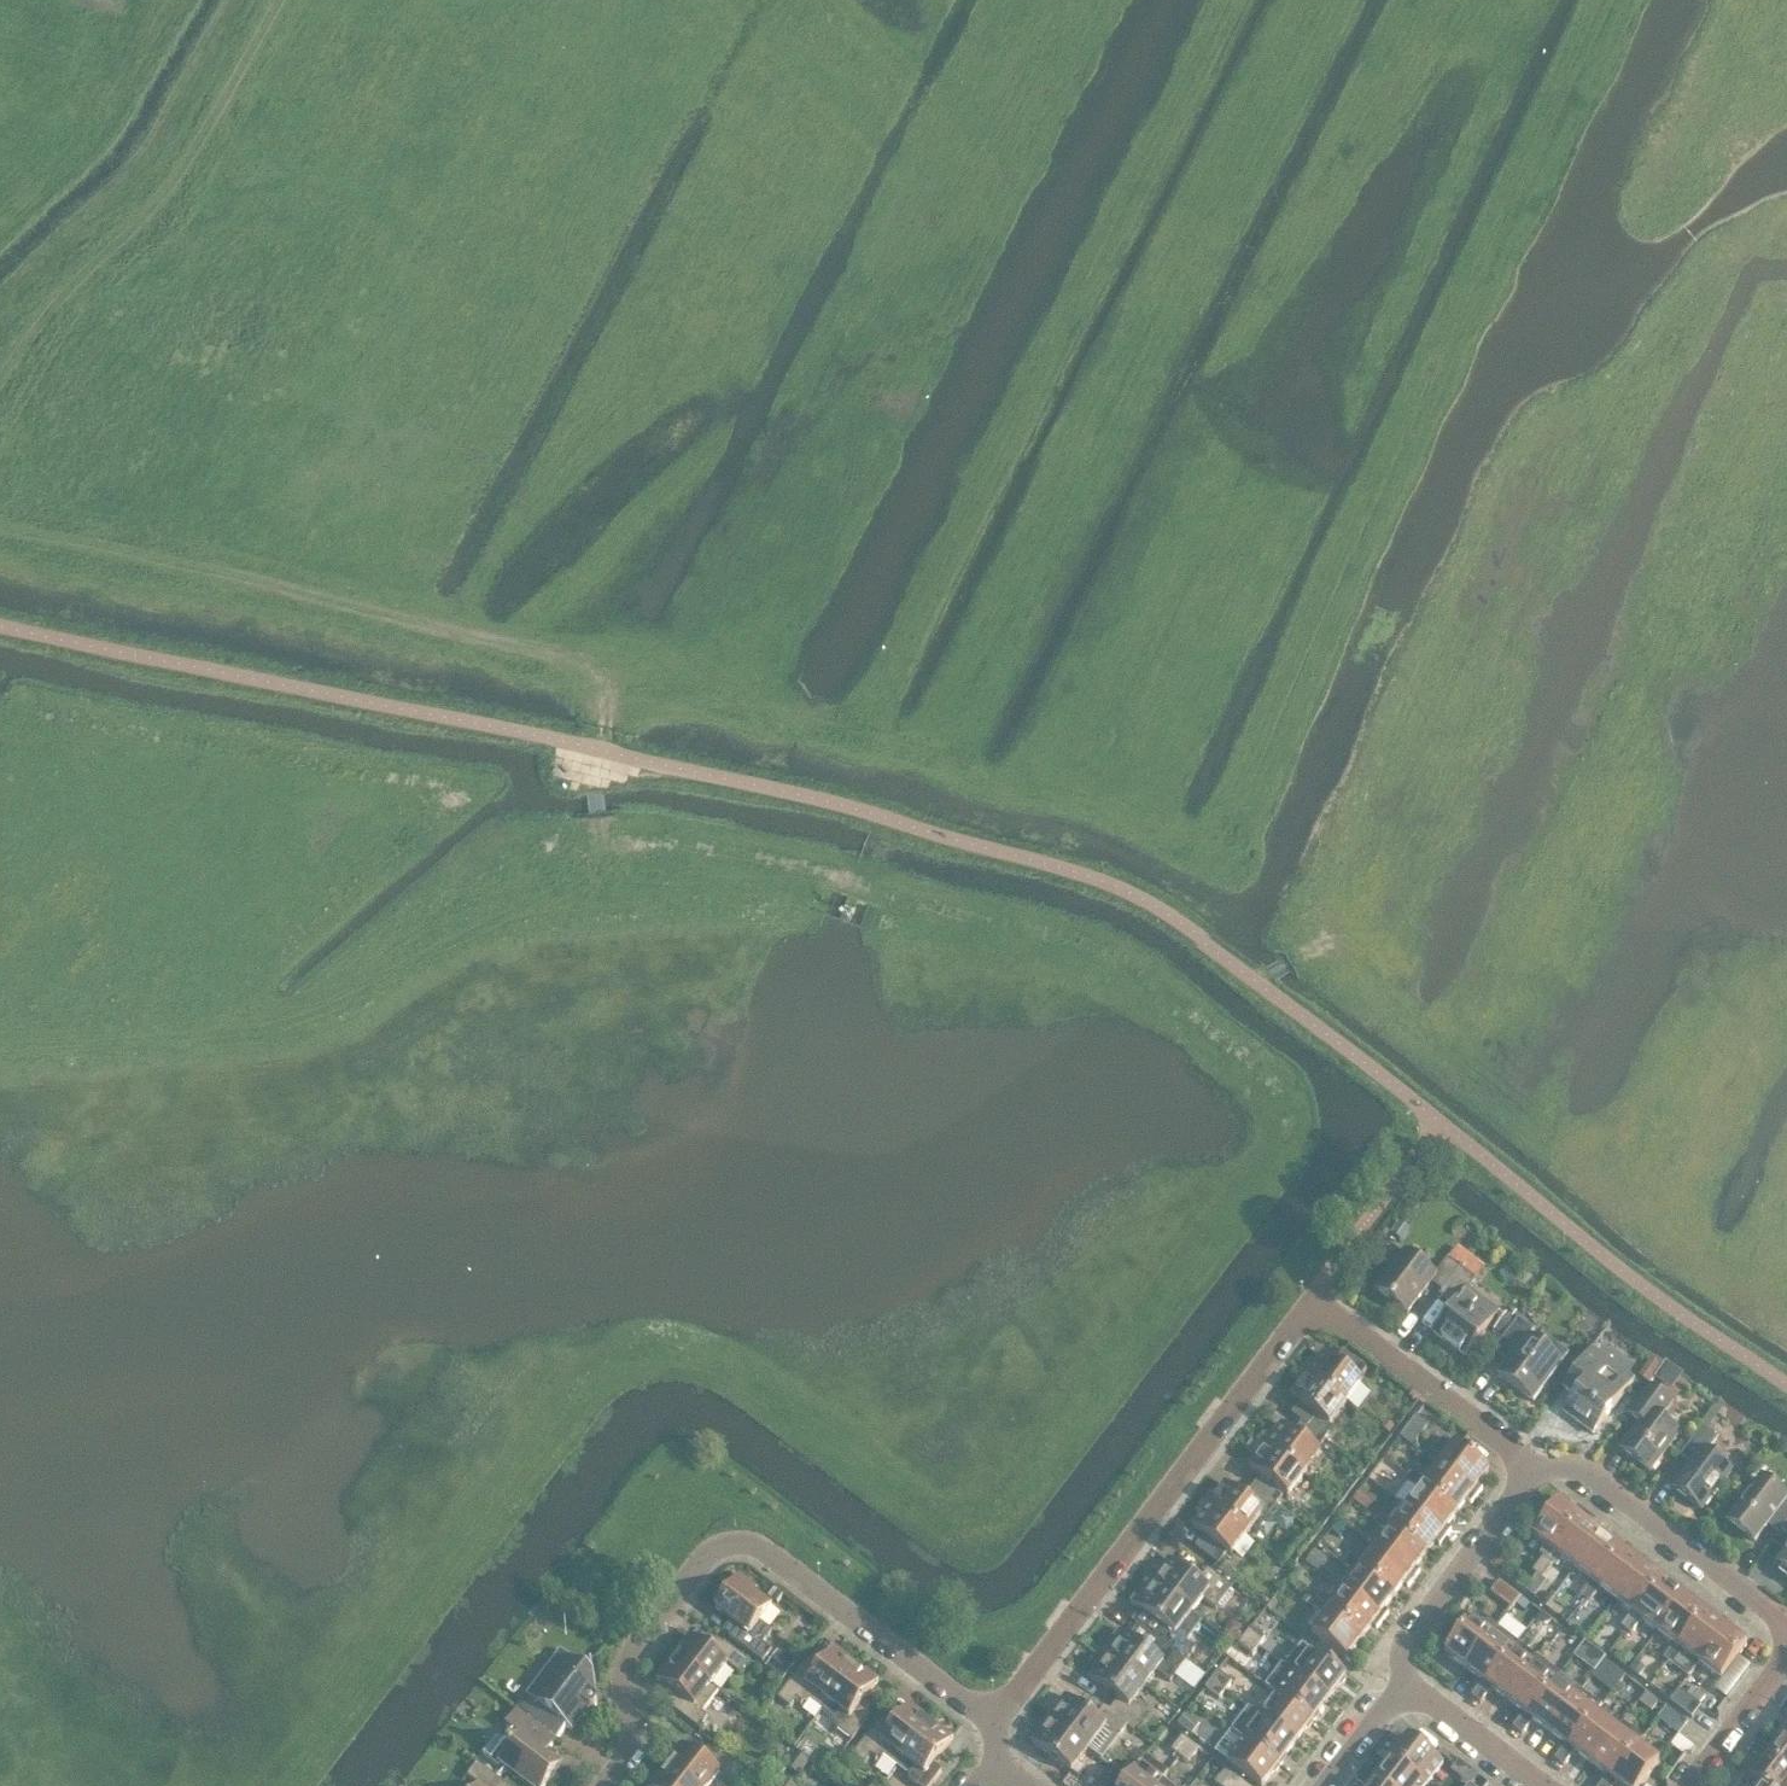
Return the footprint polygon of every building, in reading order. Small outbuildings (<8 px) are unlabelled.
[(1430,1280),(1441,1289),(1459,1266),(1446,1257),(1434,1274),(1404,1251),(1376,1288),(1406,1311),(1430,1280)] [(1497,1310),(1467,1288),(1475,1278),(1459,1266),(1441,1289),(1438,1293),(1453,1304),(1433,1331),(1463,1354),(1497,1310)] [(1512,1354),(1497,1374),(1532,1400),(1567,1353),(1541,1334),(1535,1341),(1528,1336),(1533,1328),(1518,1317),(1497,1343),(1512,1354)] [(1595,1346),(1630,1363),(1640,1342),(1605,1325),(1595,1346)] [(1591,1347),(1583,1358),(1562,1385),(1574,1393),(1562,1409),(1593,1432),(1633,1378),(1591,1347)] [(1342,1349),(1334,1360),(1322,1351),(1313,1363),(1309,1360),(1301,1370),(1344,1402),(1361,1381),(1357,1378),(1365,1366),(1342,1349)] [(1293,1414),(1301,1420),(1324,1438),(1332,1426),(1329,1423),(1344,1402),(1301,1370),(1294,1379),(1299,1383),(1290,1395),(1301,1403),(1293,1414)] [(1678,1430),(1659,1416),(1670,1401),(1649,1385),(1629,1412),(1640,1420),(1620,1447),(1649,1469),(1678,1430)] [(1411,1444),(1427,1423),(1415,1414),(1399,1436),(1411,1444)] [(1267,1430),(1260,1440),(1303,1473),(1319,1451),(1316,1448),(1324,1438),(1301,1420),(1292,1431),(1281,1422),(1272,1434),(1267,1430)] [(1729,1468),(1706,1450),(1717,1435),(1702,1424),(1679,1454),(1691,1463),(1673,1487),(1700,1507),(1729,1468)] [(1438,1464),(1438,1465),(1476,1494),(1482,1486),(1478,1482),(1488,1469),(1444,1436),(1428,1457),(1438,1464)] [(1260,1474),(1252,1485),(1275,1503),(1283,1492),(1287,1494),(1303,1473),(1260,1440),(1252,1450),(1257,1454),(1248,1465),(1260,1474)] [(1411,1485),(1418,1490),(1422,1485),(1456,1511),(1466,1498),(1470,1502),(1476,1494),(1438,1465),(1425,1481),(1418,1475),(1411,1485)] [(1411,1485),(1418,1475),(1411,1470),(1404,1479),(1411,1485)] [(1786,1509),(1786,1494),(1785,1496),(1759,1476),(1727,1519),(1754,1539),(1780,1504),(1786,1509)] [(1210,1490),(1203,1500),(1246,1532),(1262,1511),(1266,1514),(1275,1503),(1252,1485),(1243,1496),(1224,1482),(1215,1493),(1210,1490)] [(1422,1485),(1418,1490),(1406,1506),(1445,1535),(1451,1528),(1446,1524),(1456,1511),(1422,1485)] [(1558,1554),(1553,1551),(1579,1517),(1566,1507),(1569,1502),(1561,1496),(1532,1535),(1544,1544),(1538,1551),(1543,1555),(1543,1554),(1552,1562),(1558,1554)] [(1191,1525),(1203,1533),(1195,1545),(1218,1562),(1226,1551),(1230,1554),(1246,1532),(1203,1500),(1196,1509),(1200,1513),(1191,1525)] [(1388,1518),(1394,1522),(1390,1527),(1424,1553),(1434,1540),(1439,1543),(1445,1535),(1406,1506),(1400,1502),(1388,1518)] [(1380,1526),(1387,1517),(1380,1511),(1372,1521),(1380,1526)] [(1424,1553),(1390,1527),(1394,1522),(1388,1518),(1387,1517),(1380,1526),(1387,1532),(1375,1548),(1413,1577),(1419,1569),(1415,1566),(1424,1553)] [(1558,1554),(1552,1562),(1557,1565),(1562,1558),(1574,1567),(1603,1528),(1595,1522),(1592,1527),(1579,1517),(1553,1551),(1558,1554)] [(1337,1519),(1330,1528),(1339,1534),(1345,1525),(1337,1519)] [(1590,1579),(1584,1586),(1594,1593),(1599,1586),(1595,1582),(1620,1548),(1607,1539),(1611,1534),(1603,1528),(1574,1567),(1590,1579)] [(1786,1572),(1786,1547),(1775,1563),(1786,1572)] [(1348,1568),(1349,1569),(1355,1573),(1359,1569),(1393,1594),(1403,1581),(1407,1585),(1413,1577),(1375,1548),(1363,1564),(1355,1559),(1348,1568)] [(1633,1558),(1620,1548),(1595,1582),(1599,1586),(1615,1598),(1645,1560),(1637,1554),(1633,1558)] [(1314,1549),(1305,1560),(1316,1568),(1324,1557),(1314,1549)] [(1348,1568),(1355,1559),(1348,1553),(1341,1562),(1348,1568)] [(1541,1577),(1547,1569),(1552,1562),(1543,1554),(1543,1555),(1537,1562),(1542,1565),(1536,1573),(1541,1577)] [(1198,1580),(1168,1557),(1151,1580),(1191,1611),(1202,1597),(1215,1607),(1216,1606),(1219,1608),(1233,1590),(1230,1587),(1231,1586),(1207,1568),(1198,1580)] [(1626,1618),(1636,1625),(1641,1618),(1636,1614),(1662,1580),(1649,1570),(1652,1565),(1645,1560),(1615,1598),(1631,1610),(1626,1618)] [(1536,1573),(1542,1565),(1537,1562),(1532,1569),(1536,1573)] [(1359,1569),(1355,1573),(1349,1569),(1337,1585),(1343,1589),(1382,1619),(1388,1611),(1383,1607),(1393,1594),(1359,1569)] [(1786,1593),(1786,1577),(1778,1573),(1772,1586),(1786,1593)] [(714,1607),(736,1623),(727,1635),(762,1661),(771,1649),(762,1642),(765,1638),(764,1631),(755,1625),(771,1604),(754,1591),(756,1587),(739,1574),(714,1607)] [(1511,1607),(1520,1595),(1498,1579),(1490,1590),(1511,1607)] [(1160,1642),(1160,1641),(1179,1655),(1185,1659),(1194,1647),(1185,1640),(1191,1632),(1194,1635),(1205,1621),(1201,1618),(1191,1611),(1151,1580),(1134,1603),(1163,1625),(1154,1637),(1160,1642)] [(1662,1580),(1636,1614),(1641,1618),(1657,1630),(1686,1591),(1678,1585),(1675,1590),(1662,1580)] [(1588,1601),(1594,1593),(1584,1586),(1579,1593),(1588,1601)] [(1343,1589),(1331,1605),(1324,1600),(1317,1610),(1324,1615),(1328,1610),(1361,1636),(1371,1623),(1376,1627),(1382,1619),(1343,1589)] [(1673,1642),(1668,1649),(1677,1656),(1683,1649),(1678,1645),(1703,1612),(1690,1602),(1694,1597),(1686,1591),(1657,1630),(1673,1642)] [(1317,1610),(1324,1600),(1317,1594),(1309,1604),(1317,1610)] [(1571,1650),(1575,1634),(1559,1630),(1563,1615),(1534,1608),(1526,1639),(1571,1650)] [(1361,1636),(1328,1610),(1324,1615),(1317,1610),(1305,1625),(1312,1630),(1311,1632),(1350,1661),(1356,1652),(1352,1649),(1361,1636)] [(1690,1673),(1699,1661),(1728,1623),(1720,1617),(1716,1621),(1703,1612),(1678,1645),(1683,1649),(1677,1656),(1674,1661),(1690,1673)] [(1470,1618),(1469,1617),(1444,1651),(1465,1667),(1497,1626),(1480,1613),(1476,1613),(1472,1614),(1470,1618)] [(1500,1628),(1519,1637),(1526,1623),(1507,1614),(1500,1628)] [(1630,1632),(1636,1625),(1626,1618),(1620,1625),(1630,1632)] [(1238,1642),(1244,1634),(1238,1630),(1240,1626),(1231,1620),(1221,1633),(1230,1640),(1232,1638),(1238,1642)] [(1736,1629),(1728,1623),(1699,1661),(1720,1677),(1746,1643),(1732,1633),(1736,1629)] [(1258,1644),(1264,1636),(1250,1625),(1244,1634),(1258,1644)] [(1497,1626),(1465,1667),(1481,1680),(1476,1687),(1485,1694),(1490,1687),(1486,1683),(1518,1642),(1497,1626)] [(1145,1684),(1156,1670),(1169,1680),(1185,1659),(1179,1655),(1160,1641),(1160,1642),(1152,1653),(1122,1630),(1122,1631),(1118,1628),(1108,1642),(1111,1644),(1105,1653),(1145,1684)] [(682,1649),(676,1658),(710,1684),(711,1683),(726,1663),(739,1672),(749,1660),(723,1640),(714,1652),(689,1633),(678,1647),(682,1649)] [(1251,1653),(1258,1644),(1244,1634),(1238,1642),(1251,1653)] [(1486,1683),(1490,1687),(1507,1699),(1538,1657),(1518,1642),(1486,1683)] [(1344,1676),(1345,1675),(1302,1643),(1285,1665),(1293,1672),(1293,1671),(1328,1697),(1341,1680),(1342,1681),(1345,1677),(1344,1676)] [(834,1646),(815,1671),(803,1662),(777,1697),(789,1706),(796,1697),(801,1701),(808,1700),(809,1698),(822,1708),(827,1701),(853,1666),(845,1660),(848,1656),(834,1646)] [(579,1664),(560,1649),(526,1694),(527,1695),(517,1708),(556,1737),(566,1725),(572,1729),(573,1728),(570,1726),(586,1705),(591,1707),(595,1703),(597,1698),(590,1654),(588,1654),(590,1663),(579,1664)] [(1672,1664),(1674,1661),(1677,1656),(1668,1649),(1662,1656),(1672,1664)] [(771,1666),(785,1676),(796,1661),(782,1651),(771,1666)] [(1127,1724),(1133,1728),(1148,1708),(1135,1697),(1145,1684),(1105,1653),(1088,1676),(1117,1698),(1109,1709),(1109,1710),(1127,1724)] [(1538,1657),(1507,1699),(1523,1711),(1517,1718),(1527,1725),(1532,1718),(1527,1715),(1559,1673),(1538,1657)] [(656,1677),(681,1696),(672,1708),(698,1727),(707,1715),(701,1711),(718,1689),(711,1683),(710,1684),(676,1658),(670,1666),(666,1663),(656,1677)] [(834,1726),(851,1739),(870,1713),(858,1704),(877,1679),(864,1668),(861,1672),(853,1666),(827,1701),(839,1710),(833,1719),(834,1726)] [(1224,1688),(1231,1680),(1217,1669),(1210,1678),(1224,1688)] [(1293,1671),(1293,1672),(1277,1693),(1311,1719),(1312,1719),(1313,1719),(1316,1716),(1314,1715),(1328,1697),(1293,1671)] [(1527,1715),(1532,1718),(1548,1730),(1574,1696),(1580,1689),(1559,1673),(1527,1715)] [(1218,1697),(1224,1688),(1210,1678),(1204,1686),(1218,1697)] [(1479,1701),(1485,1694),(1476,1687),(1470,1694),(1479,1701)] [(1691,1716),(1700,1704),(1679,1688),(1670,1699),(1691,1716)] [(1564,1743),(1559,1750),(1568,1757),(1574,1750),(1569,1746),(1595,1712),(1600,1705),(1580,1689),(1574,1696),(1548,1730),(1564,1743)] [(1277,1693),(1260,1715),(1294,1741),(1308,1724),(1309,1725),(1312,1721),(1310,1720),(1311,1719),(1277,1693)] [(1047,1717),(1088,1748),(1087,1748),(1101,1758),(1102,1757),(1100,1756),(1108,1745),(1113,1733),(1118,1735),(1127,1724),(1109,1710),(1109,1709),(1103,1705),(1094,1717),(1065,1694),(1047,1717)] [(909,1702),(890,1728),(878,1719),(852,1753),(864,1762),(871,1754),(875,1757),(882,1756),(883,1755),(897,1765),(902,1757),(928,1722),(920,1716),(923,1713),(909,1702)] [(1678,1733),(1687,1722),(1665,1705),(1657,1717),(1678,1733)] [(505,1724),(512,1729),(504,1740),(496,1734),(483,1752),(497,1762),(499,1760),(533,1785),(542,1785),(560,1763),(554,1758),(555,1757),(546,1750),(556,1737),(517,1708),(505,1724)] [(1569,1746),(1574,1750),(1590,1762),(1615,1728),(1595,1712),(1569,1746)] [(1191,1733),(1197,1724),(1183,1714),(1177,1722),(1191,1733)] [(1232,1729),(1244,1737),(1278,1763),(1280,1763),(1282,1760),(1281,1759),(1294,1741),(1260,1715),(1251,1728),(1239,1719),(1232,1729)] [(1077,1761),(1087,1748),(1088,1748),(1047,1717),(1030,1740),(1071,1770),(1078,1775),(1084,1767),(1077,1761)] [(1521,1733),(1527,1725),(1517,1718),(1512,1726),(1521,1733)] [(1600,1781),(1607,1785),(1611,1785),(1615,1781),(1610,1778),(1636,1744),(1642,1736),(1621,1720),(1615,1728),(1590,1762),(1606,1774),(1600,1781)] [(936,1729),(928,1722),(902,1757),(914,1766),(908,1773),(908,1778),(919,1785),(928,1785),(941,1769),(932,1762),(953,1736),(939,1725),(936,1729)] [(1171,1748),(1179,1755),(1189,1741),(1181,1734),(1171,1748)] [(1763,1746),(1756,1755),(1763,1761),(1767,1756),(1786,1771),(1786,1739),(1782,1735),(1770,1751),(1763,1746)] [(1407,1736),(1394,1754),(1393,1753),(1390,1757),(1391,1757),(1391,1758),(1425,1784),(1442,1762),(1407,1736)] [(1278,1763),(1244,1737),(1227,1760),(1261,1785),(1274,1768),(1276,1769),(1278,1765),(1277,1764),(1278,1763)] [(1756,1755),(1763,1746),(1756,1740),(1748,1750),(1756,1755)] [(1187,1761),(1198,1747),(1189,1741),(1179,1755),(1187,1761)] [(668,1766),(694,1785),(707,1785),(718,1771),(731,1781),(741,1768),(715,1749),(706,1761),(681,1742),(670,1755),(674,1758),(668,1766)] [(1615,1781),(1622,1785),(1638,1785),(1658,1760),(1636,1744),(1610,1778),(1615,1781)] [(798,1773),(809,1758),(798,1750),(787,1765),(798,1773)] [(1562,1764),(1568,1757),(1559,1750),(1553,1757),(1562,1764)] [(1159,1781),(1167,1771),(1166,1770),(1163,1773),(1159,1769),(1161,1767),(1144,1754),(1120,1785),(1156,1785),(1159,1781)] [(1763,1761),(1750,1777),(1760,1785),(1761,1784),(1763,1785),(1786,1785),(1786,1771),(1767,1756),(1763,1761)] [(1360,1770),(1382,1785),(1423,1785),(1425,1784),(1391,1758),(1390,1759),(1389,1758),(1386,1762),(1387,1763),(1380,1772),(1366,1761),(1360,1770)] [(507,1784),(476,1762),(467,1774),(478,1783),(476,1785),(506,1785),(507,1784)] [(1123,1775),(1110,1764),(1093,1785),(1115,1785),(1123,1775)] [(648,1785),(694,1785),(668,1766),(662,1774),(658,1772),(648,1785)] [(1220,1785),(1225,1785),(1234,1774),(1225,1768),(1215,1782),(1220,1785)] [(1360,1770),(1354,1778),(1364,1785),(1382,1785),(1360,1770)] [(1234,1774),(1225,1785),(1249,1785),(1234,1774)]
